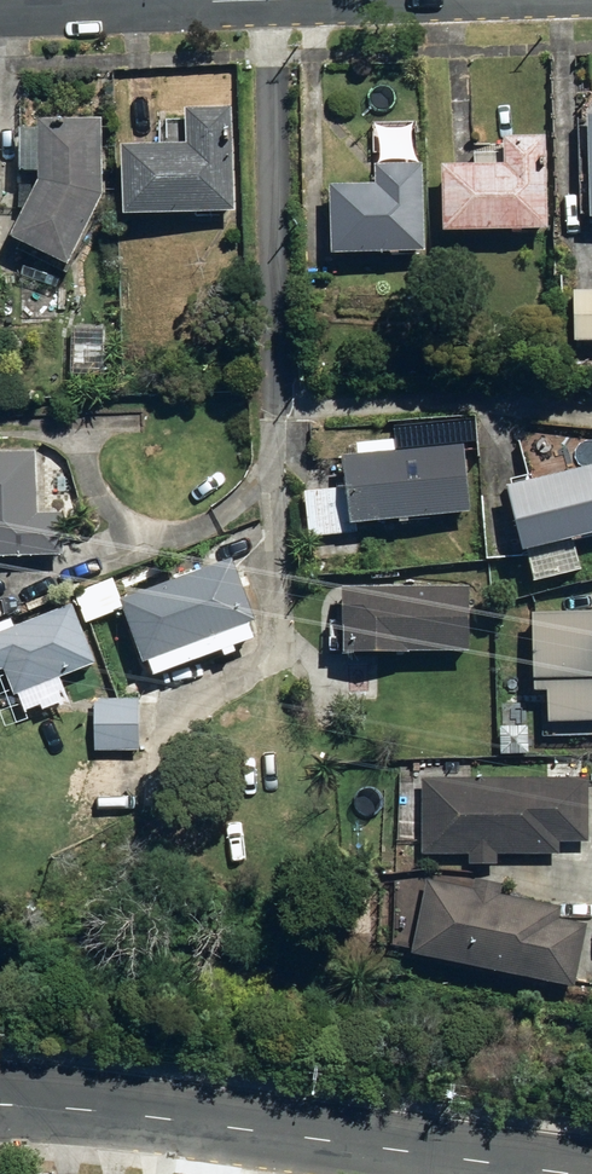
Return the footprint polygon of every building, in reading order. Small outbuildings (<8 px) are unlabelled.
[(113,156),(115,228),(232,220),(228,113),(179,115),(182,151),(113,156)] [(580,118),(581,227),(591,227),(591,118),(580,118)] [(63,275),(101,200),(99,122),(33,124),(35,187),(5,247),(63,275)] [(431,170),(434,240),(542,236),(539,139),(496,140),(497,168),(431,170)] [(420,258),(418,167),(368,168),(369,189),(322,190),(324,259),(420,258)] [(567,350),(591,349),(591,295),(565,296),(567,350)] [(109,336),(77,336),(77,375),(109,375),(109,336)] [(332,452),(336,493),(300,497),(304,538),(466,522),(462,481),(458,440),(332,452)] [(60,560),(60,520),(34,520),(34,460),(0,460),(0,561),(60,560)] [(570,547),(591,542),(591,467),(496,493),(515,563),(523,560),(531,591),(579,578),(570,547)] [(231,567),(114,611),(143,686),(259,641),(231,567)] [(463,593),(339,593),(339,662),(464,661),(463,593)] [(11,703),(90,671),(65,609),(0,635),(0,675),(11,703)] [(521,619),(525,689),(540,688),(543,730),(591,727),(591,615),(521,619)] [(138,704),(92,703),(92,757),(138,757),(138,704)] [(557,838),(591,838),(591,784),(414,785),(415,839),(415,860),(467,860),(467,873),(497,873),(497,856),(557,856),(557,838)] [(556,910),(498,899),(500,888),(471,882),(469,893),(418,883),(415,899),(403,962),(568,994),(580,931),(553,926),(556,910)]
